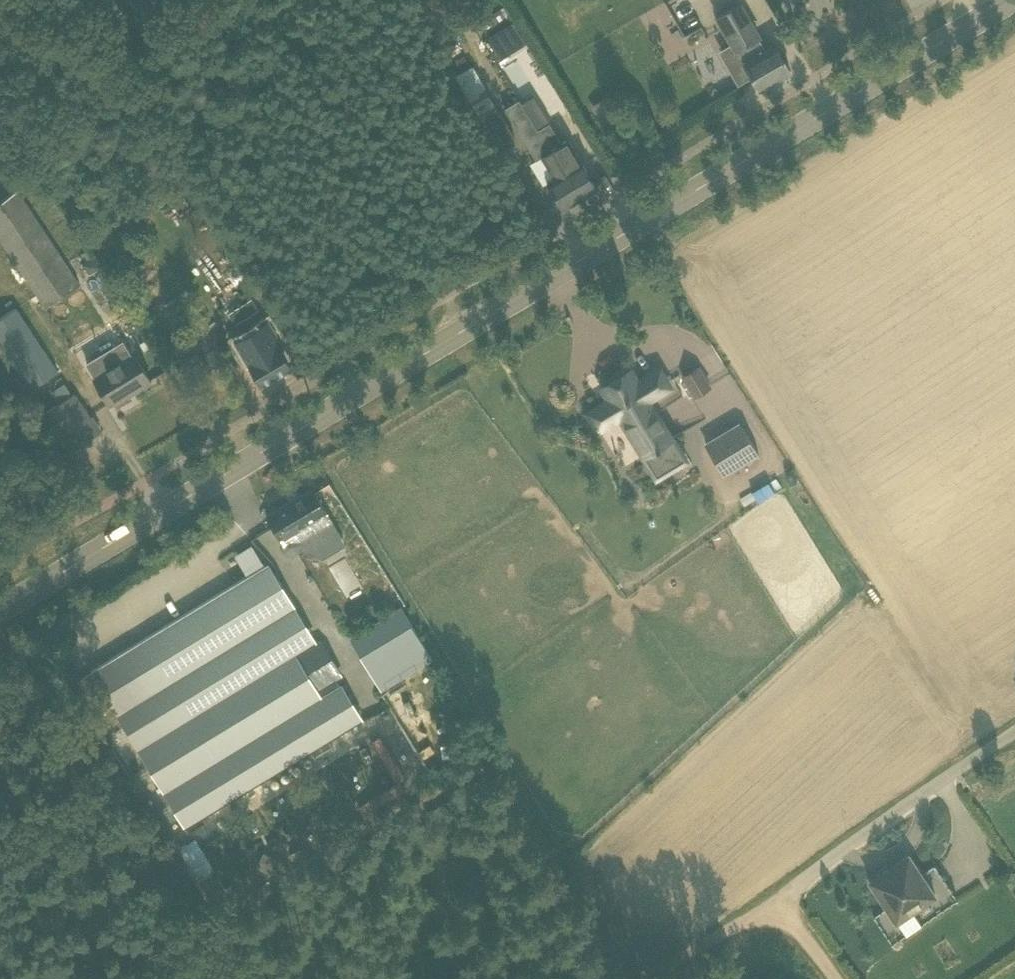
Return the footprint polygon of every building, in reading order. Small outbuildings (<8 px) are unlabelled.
[(656,39),(680,27),(666,1),(643,14),(656,39)] [(717,16),(735,47),(722,55),(738,83),(752,75),(760,89),(791,71),(775,44),(766,49),(739,4),(717,16)] [(514,50),(501,28),(483,39),(497,61),(514,50)] [(455,76),(468,98),(471,96),(485,88),(486,87),(473,65),(458,73),(455,76)] [(621,117),(608,96),(590,106),(603,128),(621,117)] [(539,131),(519,99),(504,108),(536,159),(541,156),(554,177),(547,182),(563,208),(580,198),(551,149),(539,131)] [(499,111),(485,120),(500,144),(515,135),(499,111)] [(574,165),(560,143),(549,124),(539,131),(551,149),(580,198),(597,187),(581,161),(574,165)] [(72,188),(90,177),(84,167),(66,178),(72,188)] [(46,306),(79,285),(18,190),(0,202),(0,236),(46,306)] [(113,213),(106,201),(93,209),(101,221),(113,213)] [(99,268),(92,258),(83,264),(89,274),(99,268)] [(241,322),(259,310),(251,299),(233,310),(234,310),(229,314),(236,324),(241,321),(241,322)] [(59,372),(17,306),(0,316),(0,350),(9,365),(15,361),(32,389),(59,372)] [(241,348),(243,353),(233,359),(241,372),(252,366),(262,383),(290,367),(268,332),(241,348)] [(93,378),(109,404),(125,395),(126,396),(151,381),(134,353),(93,378)] [(697,366),(681,375),(695,397),(710,388),(697,366)] [(610,400),(589,413),(598,429),(620,416),(625,425),(653,408),(648,399),(670,386),(660,370),(638,383),(630,370),(602,387),(610,400)] [(71,450),(100,431),(91,417),(88,418),(73,395),(46,412),(71,450)] [(730,408),(695,429),(710,454),(745,433),(730,408)] [(289,550),(303,541),(309,551),(339,534),(312,488),(268,515),(289,550)] [(185,830),(365,719),(345,686),(350,683),(323,637),(283,662),(276,650),(314,627),(282,573),(98,684),(132,740),(138,736),(171,791),(164,796),(185,830)] [(381,689),(431,657),(399,607),(348,639),(381,689)] [(381,734),(371,739),(387,769),(397,763),(381,734)] [(196,829),(172,844),(206,900),(208,899),(217,915),(264,886),(256,872),(246,878),(220,837),(206,845),(196,829)] [(276,859),(264,852),(256,867),(268,873),(276,859)] [(908,854),(869,881),(887,907),(874,916),(892,943),(958,898),(934,864),(921,873),(908,854)]
